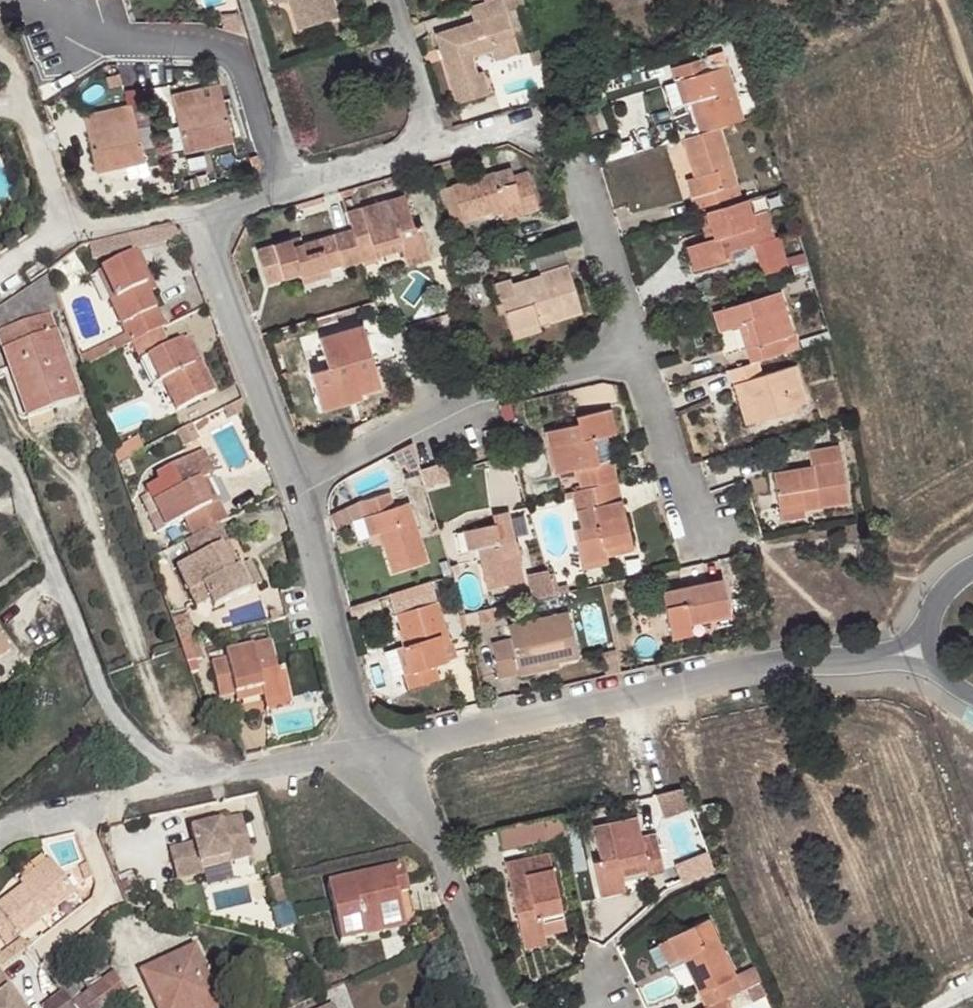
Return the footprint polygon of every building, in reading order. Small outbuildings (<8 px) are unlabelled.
[(290,3),(295,1),(304,30),(342,18),(337,0),(289,0),(290,3)] [(505,0),(489,0),(473,5),(477,21),(439,34),(461,104),(492,93),(486,70),(480,72),(477,64),(474,55),(518,42),(505,0)] [(474,55),(477,64),(521,51),(518,42),(474,55)] [(722,126),(745,119),(730,66),(716,70),(710,58),(673,70),(677,83),(685,80),(691,105),(700,133),(722,126)] [(685,80),(677,83),(684,106),(691,105),(685,80)] [(236,142),(223,87),(175,98),(187,153),(236,142)] [(148,160),(135,106),(87,117),(99,170),(148,160)] [(700,133),(683,138),(694,177),(702,196),(693,200),(698,214),(707,211),(743,200),(722,126),(700,133)] [(525,205),(528,214),(542,210),(533,178),(518,182),(514,168),(454,184),(465,222),(506,211),(525,205)] [(702,196),(694,177),(686,180),(693,200),(702,196)] [(465,222),(454,184),(445,187),(456,225),(465,222)] [(406,195),(349,212),(354,229),(365,263),(378,259),(376,250),(402,242),(404,251),(407,261),(432,253),(423,224),(415,226),(406,195)] [(757,215),(750,198),(743,200),(707,211),(715,239),(707,242),(693,246),(700,269),(735,258),(733,252),(777,238),(770,211),(757,215)] [(525,205),(506,211),(509,220),(528,214),(525,205)] [(707,211),(698,214),(707,242),(715,239),(707,211)] [(343,269),(365,263),(354,229),(306,242),(299,245),(297,238),(260,250),(270,285),(301,274),(330,266),(331,269),(341,266),(343,269)] [(299,245),(306,242),(304,236),(297,238),(299,245)] [(376,250),(378,259),(404,251),(402,242),(376,250)] [(562,244),(534,253),(538,268),(566,259),(562,244)] [(694,271),(700,269),(693,246),(688,247),(694,271)] [(164,327),(168,325),(153,293),(154,292),(142,267),(146,265),(141,253),(102,272),(108,284),(115,298),(111,301),(127,334),(132,343),(164,327)] [(434,260),(432,253),(407,261),(409,266),(434,260)] [(507,313),(515,334),(543,326),(541,317),(552,315),(554,324),(584,315),(569,264),(542,272),(542,274),(514,282),(512,279),(492,285),(500,314),(507,313)] [(142,267),(154,292),(159,290),(146,265),(142,267)] [(334,276),(331,269),(330,266),(301,274),(304,283),(334,276)] [(49,273),(0,305),(0,332),(48,315),(63,311),(49,273)] [(103,287),(111,301),(115,298),(108,284),(103,287)] [(761,361),(789,353),(785,338),(796,334),(783,292),(722,311),(728,331),(740,328),(749,325),(757,346),(747,349),(752,364),(761,361)] [(728,331),(722,311),(717,312),(724,332),(728,331)] [(48,315),(0,332),(0,346),(27,418),(79,400),(48,315)] [(541,317),(543,326),(550,324),(551,325),(554,324),(552,315),(541,317)] [(361,388),(364,393),(383,387),(365,324),(320,336),(329,366),(312,371),(321,400),(361,388)] [(740,328),(747,349),(757,346),(749,325),(740,328)] [(543,326),(515,334),(517,342),(545,333),(543,326)] [(164,327),(132,343),(141,361),(148,357),(161,383),(163,381),(178,410),(218,391),(202,361),(196,364),(183,339),(173,344),(164,327)] [(89,352),(93,361),(132,343),(127,334),(89,352)] [(183,339),(196,364),(202,361),(190,336),(183,339)] [(79,357),(82,366),(93,361),(89,352),(79,357)] [(161,383),(148,357),(141,361),(154,386),(161,383)] [(752,364),(732,370),(736,385),(742,384),(747,399),(759,396),(767,421),(800,409),(799,406),(811,401),(799,365),(766,374),(761,361),(752,364)] [(742,384),(736,385),(749,427),(767,421),(759,396),(747,399),(742,384)] [(365,398),(364,393),(361,388),(321,400),(323,410),(365,398)] [(613,409),(604,412),(610,436),(618,434),(613,409)] [(578,471),(581,490),(619,482),(615,462),(608,462),(602,463),(597,438),(602,437),(610,436),(604,412),(578,418),(579,426),(548,433),(557,475),(578,471)] [(602,463),(608,462),(602,437),(597,438),(602,463)] [(413,444),(403,449),(410,473),(422,470),(413,444)] [(777,472),(782,506),(806,503),(807,513),(851,505),(842,446),(811,451),(814,465),(777,472)] [(206,451),(200,454),(212,477),(218,474),(206,451)] [(221,523),(229,519),(221,502),(214,505),(203,482),(210,478),(212,477),(200,454),(156,475),(159,481),(147,487),(167,527),(184,520),(194,537),(221,523)] [(214,505),(221,502),(210,478),(203,482),(214,505)] [(619,482),(581,490),(585,509),(578,511),(582,528),(577,530),(584,561),(611,556),(609,548),(634,543),(619,482)] [(368,516),(366,516),(371,535),(364,538),(366,546),(383,542),(393,572),(430,561),(412,503),(398,506),(394,493),(363,501),(368,516)] [(806,503),(782,506),(784,516),(807,513),(806,503)] [(497,524),(472,529),(477,550),(480,550),(489,588),(526,580),(511,510),(495,514),(497,524)] [(371,535),(366,516),(358,518),(364,538),(371,535)] [(194,537),(185,542),(193,559),(177,567),(198,608),(210,603),(213,609),(259,587),(248,563),(243,565),(234,569),(223,546),(231,542),(221,523),(194,537)] [(477,550),(472,529),(466,530),(470,552),(477,550)] [(243,565),(231,542),(223,546),(234,569),(243,565)] [(635,551),(634,543),(609,548),(611,556),(635,551)] [(611,556),(584,561),(586,569),(612,564),(611,556)] [(248,563),(259,587),(265,584),(254,560),(248,563)] [(548,566),(525,574),(533,597),(556,590),(548,566)] [(732,615),(724,579),(666,591),(675,639),(706,633),(703,622),(732,615)] [(437,580),(393,593),(407,643),(406,646),(412,669),(406,671),(411,688),(444,679),(439,663),(452,659),(450,645),(454,642),(437,580)] [(557,657),(558,662),(579,658),(571,612),(511,624),(513,636),(494,640),(502,678),(522,673),(522,670),(520,665),(557,657)] [(193,622),(175,626),(180,642),(198,638),(193,622)] [(9,649),(0,636),(0,656),(9,649)] [(205,658),(198,638),(180,642),(188,663),(205,658)] [(222,698),(236,695),(264,689),(266,696),(268,703),(293,697),(286,670),(279,671),(272,640),(227,650),(229,658),(213,661),(222,698)] [(412,669),(406,646),(399,647),(406,671),(412,669)] [(522,670),(558,662),(557,657),(520,665),(522,670)] [(264,689),(236,695),(239,702),(266,696),(264,689)] [(294,704),(293,697),(268,703),(269,710),(294,704)] [(660,815),(688,806),(681,784),(653,793),(660,815)] [(568,835),(563,814),(499,828),(503,849),(568,835)] [(196,844),(171,851),(181,884),(208,877),(207,873),(206,868),(235,860),(237,865),(258,859),(245,817),(193,830),(196,844)] [(647,863),(649,872),(650,874),(665,871),(658,833),(643,836),(640,817),(595,827),(601,859),(595,861),(601,891),(627,886),(625,877),(623,867),(647,863)] [(680,879),(713,868),(706,849),(674,860),(680,879)] [(543,915),(564,911),(552,852),(508,861),(524,935),(546,931),(545,923),(543,915)] [(235,860),(206,868),(207,873),(237,865),(235,860)] [(27,886),(57,864),(55,861),(25,882),(27,886)] [(625,877),(649,872),(647,863),(623,867),(625,877)] [(79,894),(57,864),(27,886),(0,906),(3,910),(0,911),(0,934),(8,945),(79,894)] [(408,896),(403,868),(329,885),(340,943),(355,940),(352,931),(402,920),(398,899),(408,896)] [(627,886),(601,891),(603,898),(628,892),(627,886)] [(566,918),(564,911),(543,915),(545,923),(566,918)] [(728,997),(744,989),(711,920),(667,940),(676,961),(682,958),(706,1007),(728,997)] [(546,931),(524,935),(525,941),(547,936),(546,931)] [(676,961),(667,940),(658,944),(668,965),(676,961)] [(222,1002),(195,948),(140,972),(157,1007),(208,1007),(222,1002)] [(0,970),(0,1007),(23,1007),(22,1007),(9,990),(13,987),(0,970)] [(78,1007),(112,1007),(128,996),(133,993),(117,970),(74,1002),(78,1007)] [(13,987),(9,990),(22,1007),(26,1004),(13,987)] [(703,1007),(733,1007),(728,997),(706,1007),(703,1007)]
